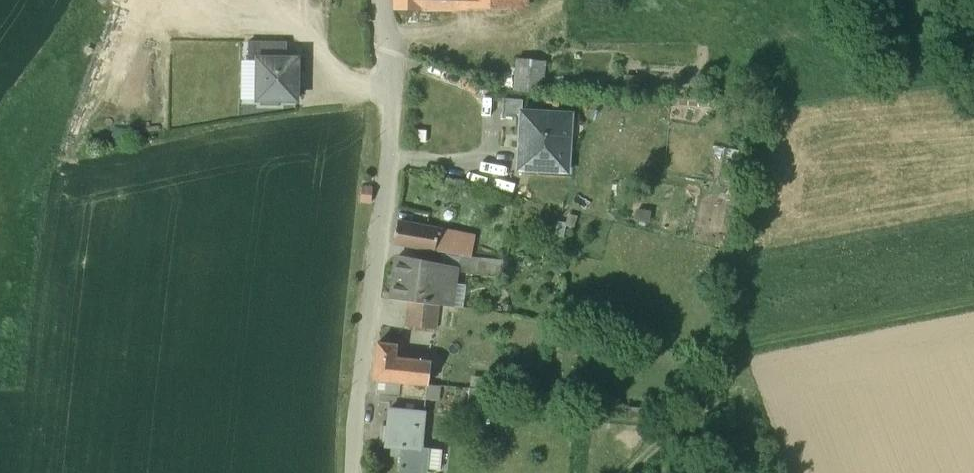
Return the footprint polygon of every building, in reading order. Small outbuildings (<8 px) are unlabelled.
[(393,10),(423,10),(423,0),(393,0),(393,10)] [(423,10),(454,10),(455,0),(423,0),(423,10)] [(454,10),(468,10),(468,0),(455,0),(454,10)] [(468,10),(509,11),(509,0),(468,0),(468,10)] [(286,42),(248,42),(247,60),(257,60),(257,58),(286,58),(286,42)] [(286,58),(257,58),(257,60),(256,100),(262,100),(262,103),(278,104),(279,100),(296,100),(297,59),(286,58)] [(514,91),(544,92),(546,62),(516,61),(514,91)] [(637,77),(626,76),(625,87),(636,88),(637,77)] [(522,100),(503,99),(502,116),(516,117),(515,130),(520,131),(521,112),(522,112),(522,100)] [(522,112),(521,112),(520,131),(518,169),(567,171),(569,144),(559,143),(561,114),(522,112)] [(734,149),(714,145),(709,170),(729,174),(734,149)] [(362,204),(371,205),(372,189),(363,188),(362,204)] [(438,230),(397,223),(393,243),(434,251),(438,230)] [(475,239),(438,230),(434,251),(468,257),(472,257),(475,239)] [(431,266),(416,264),(417,261),(397,257),(392,299),(409,301),(437,305),(447,306),(452,268),(431,264),(431,266)] [(472,257),(468,257),(466,273),(492,276),(494,259),(472,257)] [(437,305),(409,301),(406,325),(434,329),(437,305)] [(430,362),(394,358),(396,345),(377,343),(373,379),(399,382),(427,385),(430,362)] [(399,382),(377,380),(376,395),(398,397),(399,382)] [(490,390),(469,388),(466,416),(488,418),(490,390)] [(424,412),(388,409),(387,427),(382,426),(380,442),(385,443),(392,444),(391,453),(400,454),(399,469),(425,472),(427,448),(421,448),(424,412)]
